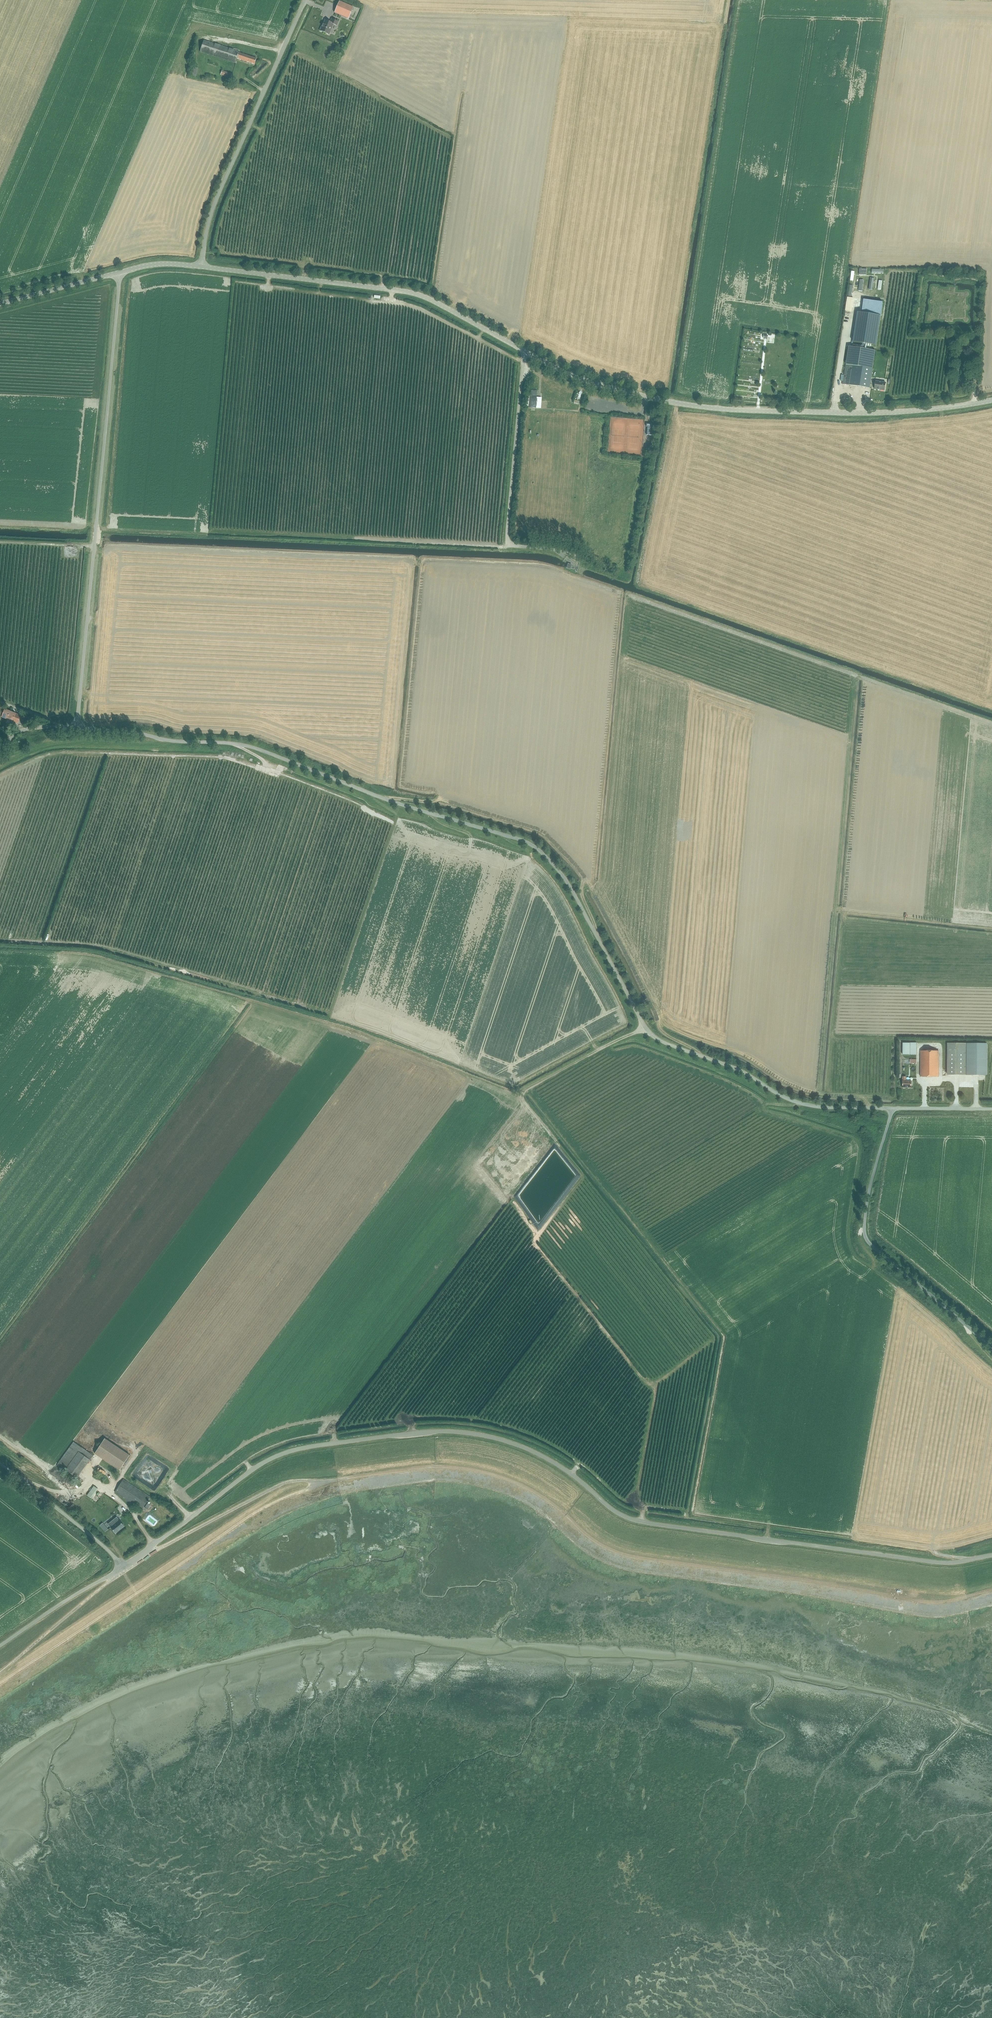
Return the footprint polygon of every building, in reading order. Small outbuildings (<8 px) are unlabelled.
[(339,1),(334,13),(349,19),(353,8),(339,1)] [(322,26),(320,31),(329,35),(333,24),(337,26),(338,22),(332,19),(330,23),(325,20),(323,27),(322,26)] [(204,40),(200,51),(235,63),(237,59),(238,53),(239,51),(204,40)] [(238,53),(237,59),(255,64),(256,59),(238,53)] [(857,316),(853,345),(876,349),(880,319),(857,316)] [(875,351),(849,347),(843,384),(850,385),(870,388),(875,351)] [(886,383),(876,381),(875,389),(885,391),(886,383)] [(901,393),(901,392),(902,390),(901,389),(902,383),(895,382),(893,391),(898,392),(899,392),(901,393)] [(10,712),(5,710),(0,708),(0,714),(2,715),(1,718),(7,720),(10,712)] [(24,718),(10,712),(7,720),(20,726),(21,726),(24,718)] [(948,1044),(947,1074),(965,1074),(966,1044),(948,1044)] [(967,1044),(967,1074),(987,1074),(987,1044),(967,1044)] [(939,1051),(922,1051),(921,1077),(939,1077),(939,1051)] [(906,1076),(903,1076),(902,1087),(911,1088),(911,1081),(906,1081),(906,1076)] [(105,1438),(95,1453),(120,1470),(130,1455),(105,1438)] [(77,1449),(81,1445),(72,1439),(69,1444),(77,1449)] [(80,1449),(65,1466),(75,1474),(90,1458),(80,1449)] [(154,1484),(164,1466),(156,1462),(154,1467),(145,1462),(139,1472),(149,1477),(147,1480),(154,1484)] [(123,1479),(115,1492),(142,1510),(150,1497),(123,1479)] [(92,1483),(85,1494),(89,1496),(96,1486),(92,1483)] [(115,1524),(111,1527),(116,1533),(124,1526),(118,1518),(113,1522),(115,1524)] [(100,1526),(105,1533),(108,1530),(103,1523),(100,1526)]
